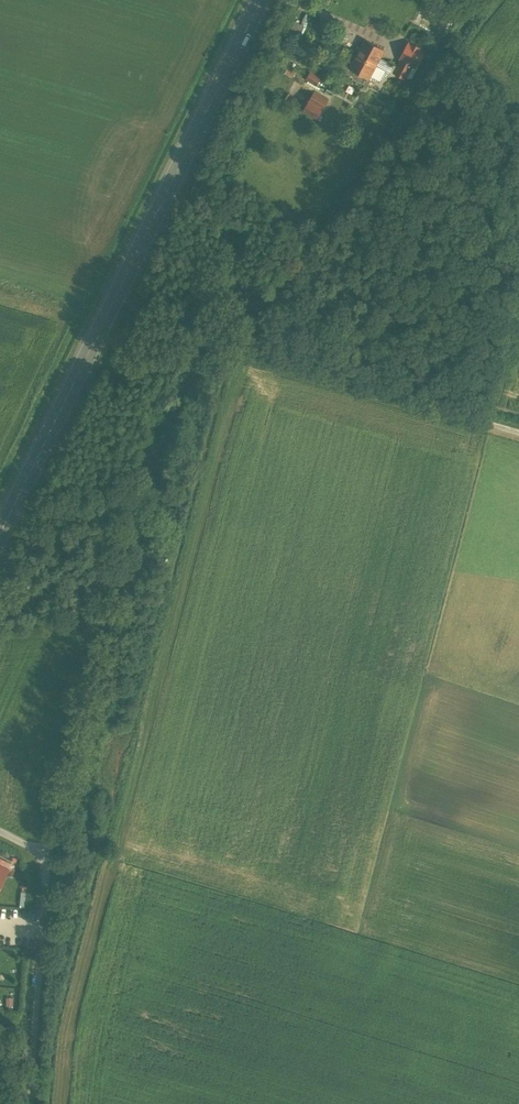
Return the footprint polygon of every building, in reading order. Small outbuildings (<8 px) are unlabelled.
[(297,21),(294,27),(305,31),(308,25),(297,21)] [(364,39),(349,68),(369,79),(380,58),(384,50),(364,39)] [(402,58),(394,72),(410,80),(416,69),(412,66),(413,64),(415,65),(423,49),(409,42),(401,57),(402,58)] [(394,64),(380,58),(369,79),(371,81),(374,81),(377,81),(380,81),(382,80),(384,79),(387,77),(389,74),(394,64)] [(314,71),(309,79),(321,87),(326,78),(314,71)] [(316,91),(307,115),(323,120),(332,97),(316,91)] [(9,870),(0,865),(0,887),(9,870)]
